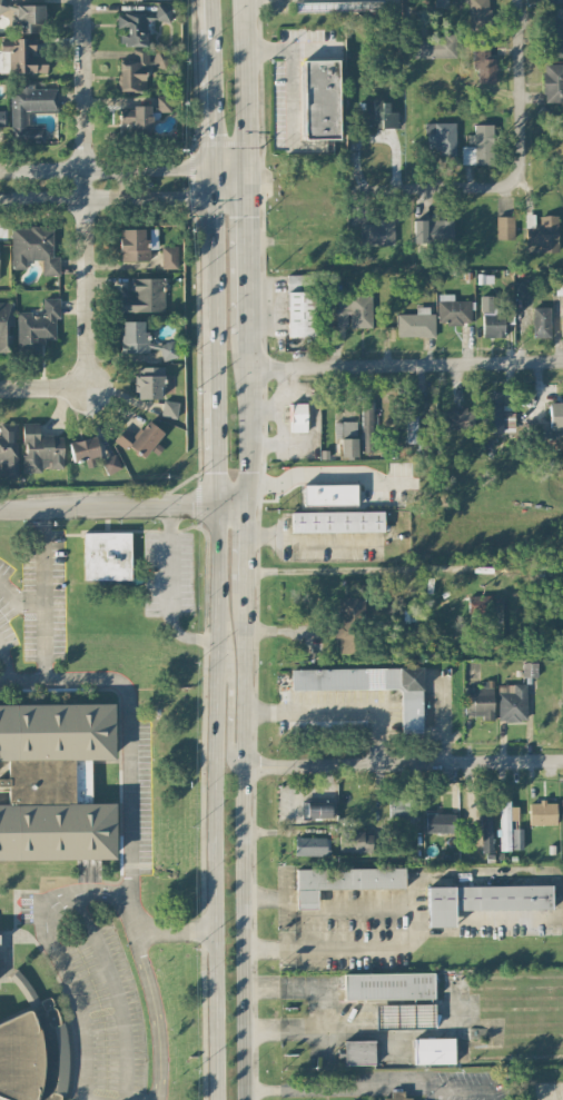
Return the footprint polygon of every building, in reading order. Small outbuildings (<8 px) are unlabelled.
[(44,32),(44,4),(4,4),(4,0),(0,0),(0,10),(16,10),(16,32),(44,32)] [(488,0),(469,0),(469,28),(489,28),(488,0)] [(339,11),(339,1),(294,2),(294,11),(339,11)] [(170,21),(171,4),(156,4),(156,20),(170,21)] [(147,45),(147,30),(151,30),(151,21),(155,21),(155,9),(117,9),(117,30),(120,30),(120,45),(147,45)] [(549,20),(550,57),(562,57),(562,19),(549,20)] [(456,57),(456,35),(413,36),(413,57),(456,57)] [(9,73),(46,72),(46,57),(34,57),(33,38),(1,39),(1,51),(8,51),(9,73)] [(495,58),(489,58),(488,44),(473,45),(473,61),(477,61),(477,83),(496,82),(495,58)] [(117,89),(144,92),(146,68),(168,70),(169,52),(151,50),(151,52),(132,50),(132,59),(120,58),(117,89)] [(338,59),(303,60),(304,139),(340,138),(338,59)] [(543,63),(544,102),(562,101),(562,63),(543,63)] [(57,110),(57,88),(33,88),(33,84),(10,84),(10,140),(44,140),(44,126),(28,126),(28,110),(57,110)] [(169,94),(155,95),(156,111),(170,111),(169,94)] [(397,111),(388,111),(389,100),(370,100),(369,126),(397,126),(397,111)] [(151,107),(121,106),(120,133),(151,134),(151,107)] [(455,121),(424,122),(424,149),(439,149),(440,155),(456,154),(455,121)] [(461,164),(493,164),(494,124),(474,123),(474,134),(468,134),(467,145),(461,145),(461,164)] [(558,215),(539,214),(539,222),(527,222),(527,229),(533,229),(532,251),(557,252),(558,215)] [(513,216),(495,216),(496,239),(513,238),(513,216)] [(394,244),(394,218),(360,219),(361,244),(394,244)] [(453,242),(453,220),(413,219),(413,241),(453,242)] [(12,268),(26,268),(26,259),(41,259),(41,274),(59,274),(59,256),(53,256),(53,225),(12,225),(12,268)] [(119,229),(120,261),(149,260),(149,248),(157,248),(157,228),(119,229)] [(161,268),(177,268),(177,245),(161,245),(161,268)] [(288,337),(315,336),(314,275),(287,275),(288,337)] [(164,312),(165,278),(133,277),(132,296),(121,295),(121,311),(164,312)] [(516,296),(528,296),(528,281),(516,281),(516,296)] [(437,323),(470,323),(470,300),(453,300),(453,294),(438,293),(437,323)] [(371,295),(349,295),(349,308),(335,308),(336,326),(350,325),(350,327),(372,327),(371,295)] [(513,304),(492,303),(492,295),(482,295),(481,337),(503,337),(504,323),(513,323),(513,304)] [(56,338),(55,317),(60,317),(60,297),(43,298),(43,315),(32,315),(32,310),(17,311),(18,346),(36,346),(35,339),(56,338)] [(12,352),(13,302),(0,302),(0,352),(12,352)] [(397,336),(433,336),(433,306),(416,307),(416,313),(397,313),(397,336)] [(551,337),(550,306),(532,307),(533,337),(551,337)] [(121,353),(148,352),(148,331),(143,331),(143,320),(120,321),(121,353)] [(162,359),(177,358),(175,340),(160,342),(162,359)] [(160,398),(160,384),(164,384),(164,366),(135,367),(136,399),(160,398)] [(162,416),(177,417),(178,401),(163,400),(162,416)] [(373,452),(372,401),(361,401),(362,452),(373,452)] [(306,431),(306,402),(290,403),(290,431),(306,431)] [(549,429),(562,429),(562,402),(548,402),(549,429)] [(514,432),(514,404),(481,404),(481,432),(514,432)] [(474,429),(474,407),(444,408),(444,429),(474,429)] [(406,442),(418,443),(418,410),(407,410),(406,442)] [(128,444),(144,457),(150,449),(156,454),(162,447),(155,441),(163,432),(147,420),(134,435),(125,427),(114,440),(124,448),(128,444)] [(334,421),(334,438),(341,438),(340,456),(356,456),(357,421),(334,421)] [(0,423),(0,429),(0,435),(0,469),(0,476),(18,476),(16,422),(0,423)] [(63,470),(63,435),(38,434),(38,422),(23,422),(22,469),(63,470)] [(72,460),(99,455),(95,436),(69,441),(72,460)] [(107,474),(121,469),(115,454),(101,459),(107,474)] [(356,484),(304,483),(304,504),(356,505),(356,484)] [(383,531),(383,510),(291,511),(291,532),(383,531)] [(85,532),(85,581),(132,578),(129,531),(85,532)] [(468,596),(469,624),(477,624),(478,633),(496,633),(495,595),(468,596)] [(337,652),(362,653),(362,597),(337,597),(337,652)] [(523,677),(537,676),(537,661),(522,662),(523,677)] [(290,668),(291,689),(400,688),(401,732),(422,732),(422,667),(290,668)] [(493,680),(480,680),(480,687),(464,687),(464,715),(482,715),(482,720),(494,720),(493,680)] [(526,683),(497,684),(498,721),(527,720),(526,683)] [(117,861),(0,862),(0,707),(115,705),(117,763),(93,762),(95,806),(117,806),(117,861)] [(389,797),(388,819),(414,820),(415,797),(389,797)] [(556,801),(529,801),(528,824),(555,825),(556,801)] [(510,820),(517,819),(517,802),(499,802),(500,850),(511,850),(510,820)] [(425,832),(457,832),(458,813),(426,813),(425,832)] [(478,853),(492,852),(491,814),(477,814),(478,853)] [(522,849),(522,828),(512,828),(511,848),(522,849)] [(373,832),(338,830),(337,851),(372,852),(373,832)] [(329,855),(329,837),(294,836),(294,854),(329,855)] [(405,887),(404,867),(296,868),(296,908),(317,908),(317,889),(405,887)] [(427,886),(428,926),(454,926),(454,910),(552,908),(551,884),(427,886)] [(8,975),(27,997),(34,991),(14,969),(8,975)] [(344,973),(344,999),(434,997),(433,972),(344,973)] [(433,1027),(433,1004),(380,1004),(380,1027),(433,1027)] [(64,1052),(0,1027),(0,1099),(65,1099),(64,1052)] [(415,1064),(453,1063),(453,1038),(415,1038),(415,1064)] [(374,1064),(374,1040),(343,1040),(344,1064),(374,1064)] [(419,1099),(404,1099),(404,1090),(390,1090),(390,1099),(419,1099)]
